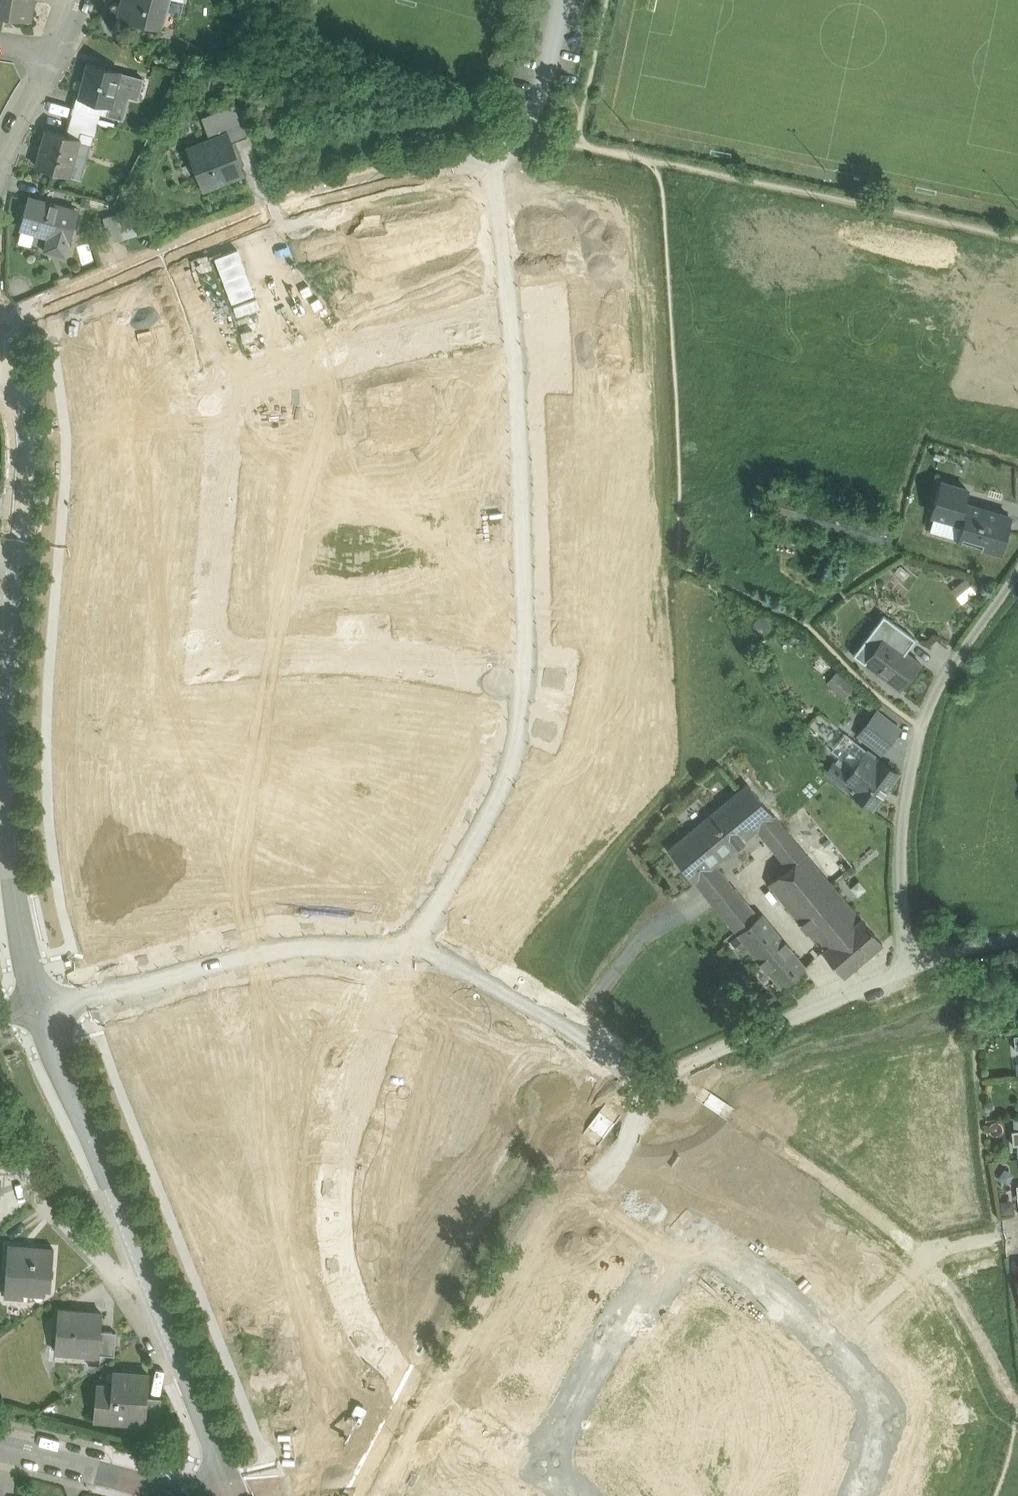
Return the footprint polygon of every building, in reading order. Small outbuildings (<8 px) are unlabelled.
[(29,18),(32,0),(0,0),(0,14),(29,18)] [(120,17),(159,27),(165,1),(165,0),(124,0),(120,17)] [(121,71),(90,63),(80,97),(103,104),(110,105),(111,106),(115,92),(130,96),(138,98),(143,79),(120,73),(121,71)] [(111,106),(110,105),(107,116),(123,120),(130,96),(115,92),(111,106)] [(76,96),(74,104),(101,112),(103,104),(80,97),(76,96)] [(101,112),(74,104),(71,116),(98,124),(101,112)] [(235,104),(214,112),(223,135),(228,134),(231,142),(247,136),(235,104)] [(98,124),(71,116),(66,134),(80,138),(81,132),(94,136),(98,124)] [(66,134),(47,129),(37,167),(69,176),(80,138),(66,134)] [(223,135),(189,148),(204,187),(218,182),(219,185),(230,180),(229,177),(242,172),(231,142),(228,134),(223,135)] [(91,141),(80,138),(69,176),(81,179),(91,141)] [(78,211),(29,197),(21,228),(50,236),(46,250),(65,255),(69,241),(70,241),(78,211)] [(130,209),(117,213),(117,215),(124,237),(137,233),(130,209)] [(117,215),(104,218),(111,241),(124,237),(117,215)] [(1012,517),(965,503),(970,490),(945,482),(934,514),(966,523),(962,535),(985,542),(984,546),(1001,551),(1012,517)] [(908,634),(884,615),(874,628),(885,636),(898,646),(908,634)] [(898,646),(885,636),(865,662),(900,688),(920,662),(898,646)] [(837,670),(828,681),(846,696),(856,686),(837,670)] [(858,735),(887,754),(906,725),(877,706),(858,735)] [(879,759),(853,740),(828,774),(852,793),(873,808),(899,773),(879,758),(879,759)] [(757,917),(715,864),(757,829),(767,841),(784,828),(748,783),(668,849),(737,933),(757,917)] [(805,853),(784,828),(767,841),(788,867),(805,853)] [(788,867),(769,883),(824,949),(861,917),(831,884),(805,853),(788,867)] [(806,967),(762,913),(757,917),(737,933),(782,987),(806,967)] [(824,949),(823,950),(844,975),(882,942),(861,917),(824,949)] [(55,1248),(9,1245),(5,1294),(24,1296),(25,1284),(52,1286),(55,1248)] [(102,1313),(58,1310),(55,1350),(99,1354),(101,1330),(102,1313)] [(116,1331),(101,1330),(99,1354),(114,1355),(116,1331)] [(149,1377),(113,1372),(111,1386),(96,1384),(92,1418),(125,1422),(126,1415),(143,1417),(144,1417),(146,1399),(149,1377)] [(160,1400),(146,1399),(144,1417),(143,1417),(142,1425),(157,1427),(160,1400)]
